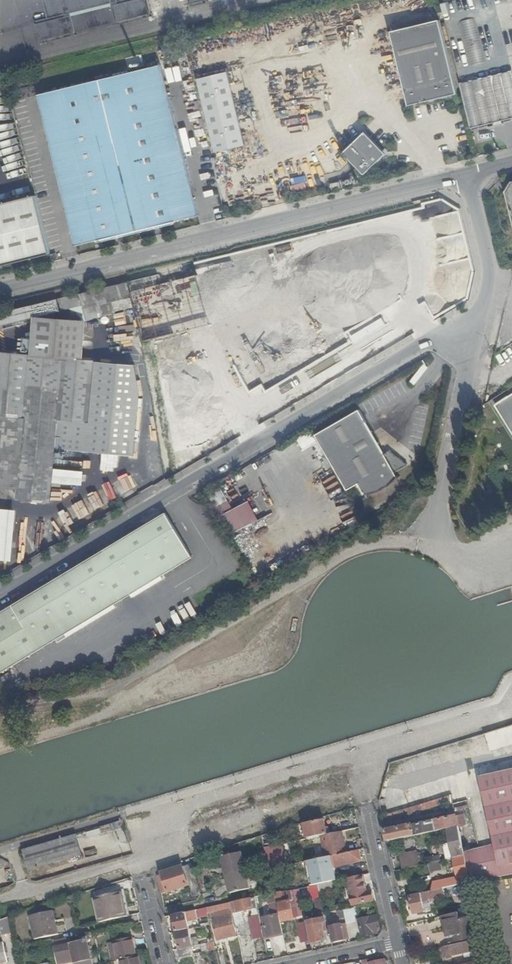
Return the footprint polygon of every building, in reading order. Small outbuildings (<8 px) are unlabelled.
[(48,13),(38,16),(39,19),(37,20),(41,36),(43,36),(43,39),(76,31),(75,28),(118,17),(119,20),(151,12),(151,9),(152,9),(150,0),(45,0),(48,13)] [(471,122),(511,112),(511,0),(442,0),(471,122)] [(458,89),(440,14),(390,24),(408,99),(458,89)] [(183,213),(198,210),(161,60),(39,89),(76,239),(101,234),(101,236),(183,216),(183,213)] [(243,134),(227,60),(197,66),(213,141),(243,134)] [(381,142),(365,125),(343,145),(363,168),(381,151),(386,151),(387,142),(381,142)] [(448,155),(449,162),(458,159),(456,152),(448,155)] [(40,202),(0,211),(0,262),(52,250),(40,202)] [(440,206),(404,215),(410,237),(445,227),(440,206)] [(395,214),(351,225),(354,239),(355,242),(334,247),(344,287),(365,282),(362,273),(383,268),(381,257),(404,251),(395,214)] [(262,257),(269,284),(282,281),(276,258),(279,252),(290,250),(291,254),(354,239),(351,225),(260,248),(262,257)] [(145,338),(275,306),(269,284),(262,257),(186,276),(184,266),(131,280),(136,306),(137,306),(145,338)] [(115,312),(136,306),(131,280),(61,297),(64,308),(84,303),(89,318),(102,315),(99,303),(113,300),(115,312)] [(102,315),(115,312),(113,300),(99,303),(102,315)] [(47,301),(29,305),(31,315),(50,311),(47,301)] [(31,315),(29,305),(10,310),(12,320),(31,315)] [(10,310),(0,312),(0,323),(12,320),(10,310)] [(32,353),(82,358),(85,321),(35,316),(32,353)] [(276,408),(291,399),(278,348),(280,348),(273,318),(251,323),(259,353),(257,353),(271,408),(276,406),(276,408)] [(129,338),(112,337),(111,346),(128,347),(129,338)] [(82,358),(32,353),(1,350),(0,365),(0,485),(19,487),(19,496),(52,499),(59,417),(90,420),(96,359),(82,358)] [(90,420),(88,447),(137,451),(141,395),(135,362),(96,359),(90,420)] [(496,404),(511,429),(511,394),(496,404)] [(373,430),(360,407),(317,432),(348,487),(360,480),(366,491),(373,491),(382,489),(393,483),(399,476),(396,470),(409,463),(391,448),(385,451),(379,440),(357,452),(352,443),(373,430)] [(237,430),(233,423),(207,438),(208,440),(200,445),(203,450),(237,430)] [(379,440),(373,430),(352,443),(357,452),(379,440)] [(151,483),(168,473),(162,444),(138,449),(143,479),(150,478),(151,483)] [(222,488),(211,494),(223,514),(233,508),(222,488)] [(225,513),(235,532),(260,520),(250,500),(225,513)] [(14,558),(19,507),(0,505),(0,557),(14,558)] [(69,524),(82,518),(77,506),(64,513),(69,524)] [(0,610),(0,671),(132,592),(194,554),(168,510),(105,547),(0,610)] [(169,697),(184,693),(182,686),(168,689),(169,697)] [(444,750),(437,752),(439,761),(446,759),(444,750)] [(435,751),(426,752),(426,760),(436,760),(435,751)] [(511,874),(511,771),(478,778),(494,846),(465,852),(465,856),(471,883),(511,874)] [(452,796),(388,815),(389,821),(453,802),(452,796)] [(448,829),(459,827),(456,816),(413,826),(412,825),(386,831),(389,842),(448,829)] [(321,836),(328,835),(325,820),(305,824),(308,839),(321,836)] [(454,859),(465,856),(465,852),(459,827),(448,829),(451,844),(447,844),(445,844),(443,847),(445,847),(447,860),(454,859)] [(88,836),(102,833),(101,828),(87,832),(88,836)] [(347,853),(342,832),(328,835),(321,836),(325,858),(333,857),(347,853)] [(274,846),(271,833),(262,835),(265,848),(274,846)] [(83,850),(78,835),(25,850),(30,866),(83,850)] [(282,844),(274,846),(265,848),(268,863),(270,871),(286,867),(282,844)] [(362,850),(347,853),(333,857),(335,868),(362,862),(360,854),(363,853),(362,850)] [(226,876),(246,870),(242,852),(222,857),(226,876)] [(400,857),(403,870),(420,866),(417,853),(400,857)] [(463,884),(471,883),(465,856),(454,859),(458,878),(434,883),(432,891),(463,884)] [(335,868),(333,857),(325,858),(316,860),(319,875),(330,873),(335,868)] [(432,863),(430,864),(431,872),(441,870),(439,862),(432,863)] [(202,895),(192,865),(184,867),(183,867),(163,874),(164,879),(159,881),(162,894),(189,886),(193,898),(202,895)] [(250,889),(246,870),(226,876),(231,894),(250,889)] [(367,891),(364,876),(347,879),(353,905),(374,901),(372,891),(367,891)] [(333,889),(331,883),(319,885),(321,892),(333,889)] [(475,899),(471,883),(463,884),(469,911),(477,909),(475,899)] [(429,900),(427,892),(411,896),(414,914),(425,911),(423,901),(429,900)] [(95,899),(100,922),(129,917),(124,893),(95,899)] [(264,896),(265,902),(269,902),(271,901),(271,904),(270,904),(273,917),(274,916),(280,915),(277,905),(275,895),(275,894),(264,896)] [(275,895),(277,905),(280,904),(284,922),(295,919),(289,896),(282,898),(281,894),(275,895)] [(242,913),(258,909),(257,904),(256,898),(231,903),(233,910),(233,914),(236,926),(245,924),(242,913)] [(318,913),(325,912),(322,900),(315,901),(318,913)] [(230,910),(233,910),(231,903),(206,908),(207,914),(213,913),(215,919),(212,919),(218,940),(236,936),(230,910)] [(186,912),(188,919),(200,916),(199,910),(186,912)] [(53,921),(55,921),(53,911),(30,916),(36,939),(56,934),(53,921)] [(174,925),(175,933),(178,932),(190,930),(188,919),(186,912),(174,915),(176,925),(174,925)] [(461,920),(460,913),(444,916),(449,937),(454,936),(455,942),(466,940),(461,920)] [(268,937),(284,934),(280,915),(274,916),(273,917),(265,919),(267,927),(266,927),(268,937)] [(372,930),(377,929),(380,928),(377,916),(359,921),(363,936),(373,934),(372,930)] [(483,936),(479,916),(472,918),(476,937),(483,936)] [(476,937),(472,918),(461,920),(466,940),(476,937)] [(311,940),(312,944),(327,940),(325,932),(324,926),(327,925),(326,923),(324,923),(323,919),(307,922),(308,928),(311,940)] [(350,939),(347,924),(329,928),(332,943),(350,939)] [(303,942),(311,940),(308,928),(301,929),(303,942)] [(253,940),(264,937),(262,929),(251,931),(253,940)] [(190,948),(193,947),(190,930),(178,932),(181,949),(190,948)] [(54,941),(59,963),(65,963),(67,963),(64,950),(72,948),(75,962),(75,963),(82,962),(91,959),(92,959),(88,939),(81,940),(80,936),(54,941)] [(115,941),(119,960),(121,960),(137,956),(132,937),(115,941)] [(488,958),(484,940),(483,938),(452,945),(455,954),(478,949),(481,959),(488,958)] [(452,945),(444,947),(446,956),(455,954),(452,945)] [(64,950),(67,963),(75,962),(72,948),(64,950)] [(181,949),(178,950),(180,958),(192,956),(190,948),(181,949)] [(139,956),(137,956),(121,960),(122,963),(140,963),(139,956)]
